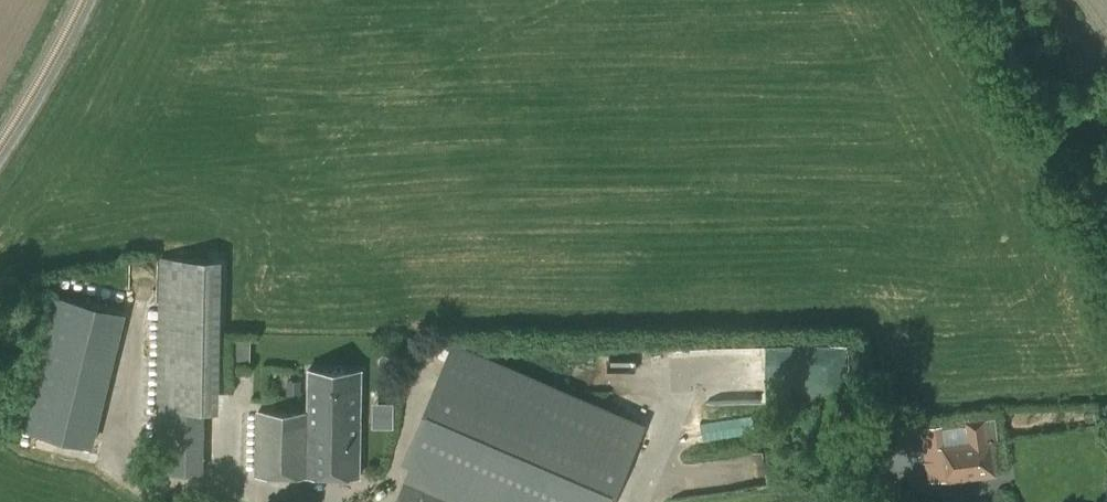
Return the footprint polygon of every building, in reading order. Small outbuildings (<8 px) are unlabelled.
[(220,411),(222,259),(159,258),(156,473),(205,473),(205,411),(220,411)] [(55,293),(23,425),(95,442),(127,311),(55,293)] [(616,493),(644,426),(453,345),(406,455),(414,458),(395,501),(612,501),(616,493)] [(309,370),(309,411),(259,411),(258,474),(360,476),(361,370),(309,370)] [(399,425),(399,402),(378,402),(378,424),(399,425)] [(898,411),(875,412),(876,422),(898,421),(898,411)] [(845,413),(845,423),(862,422),(862,412),(845,413)] [(743,417),(706,423),(709,440),(746,433),(743,417)] [(966,421),(968,443),(942,447),(939,426),(924,428),(930,482),(995,474),(991,441),(999,440),(996,417),(966,421)] [(706,459),(708,490),(764,486),(762,455),(706,459)]
